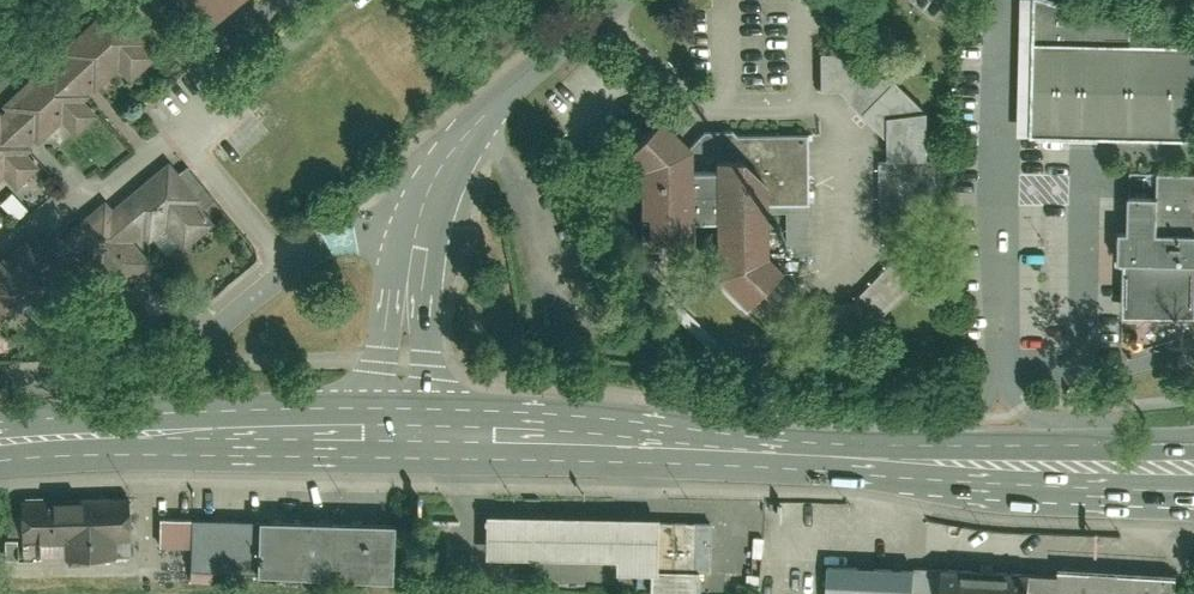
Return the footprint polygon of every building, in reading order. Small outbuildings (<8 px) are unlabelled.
[(203,41),(255,0),(170,0),(203,41)] [(1038,131),(1193,136),(1193,44),(1137,42),(1139,22),(1061,0),(1042,0),(1038,131)] [(4,184),(15,198),(45,173),(31,158),(65,130),(76,143),(105,119),(89,100),(119,75),(129,87),(160,60),(121,13),(0,113),(0,187),(4,184)] [(859,49),(811,51),(811,88),(833,87),(878,132),(878,157),(870,157),(871,227),(881,226),(881,255),(833,304),(856,328),(921,265),(920,225),(929,225),(928,155),(921,154),(920,108),(859,49)] [(804,188),(803,126),(725,126),(717,118),(708,129),(709,164),(689,165),(689,147),(651,116),(617,152),(634,167),(633,237),(689,237),(689,221),(714,219),(713,277),(738,304),(776,269),(764,257),(765,198),(789,197),(804,188)] [(170,168),(116,214),(107,203),(61,242),(54,233),(40,245),(33,237),(0,265),(0,322),(5,317),(13,326),(80,270),(88,279),(105,265),(125,288),(151,265),(135,247),(142,241),(147,247),(164,233),(184,256),(217,228),(204,212),(214,204),(187,172),(179,178),(170,168)] [(1127,195),(1126,232),(1116,232),(1116,261),(1123,261),(1122,314),(1193,315),(1193,172),(1154,172),(1154,195),(1127,195)] [(24,559),(133,556),(130,497),(21,501),(24,559)] [(248,573),(385,576),(386,518),(184,513),(183,539),(154,538),(154,562),(248,564),(248,573)] [(644,515),(477,513),(477,553),(608,555),(607,571),(644,572),(644,515)] [(644,572),(643,588),(691,589),(691,562),(701,562),(702,515),(644,515),(644,572)] [(821,556),(819,593),(1047,593),(1049,568),(821,556)] [(1162,573),(1049,568),(1047,593),(1161,593),(1162,573)]
